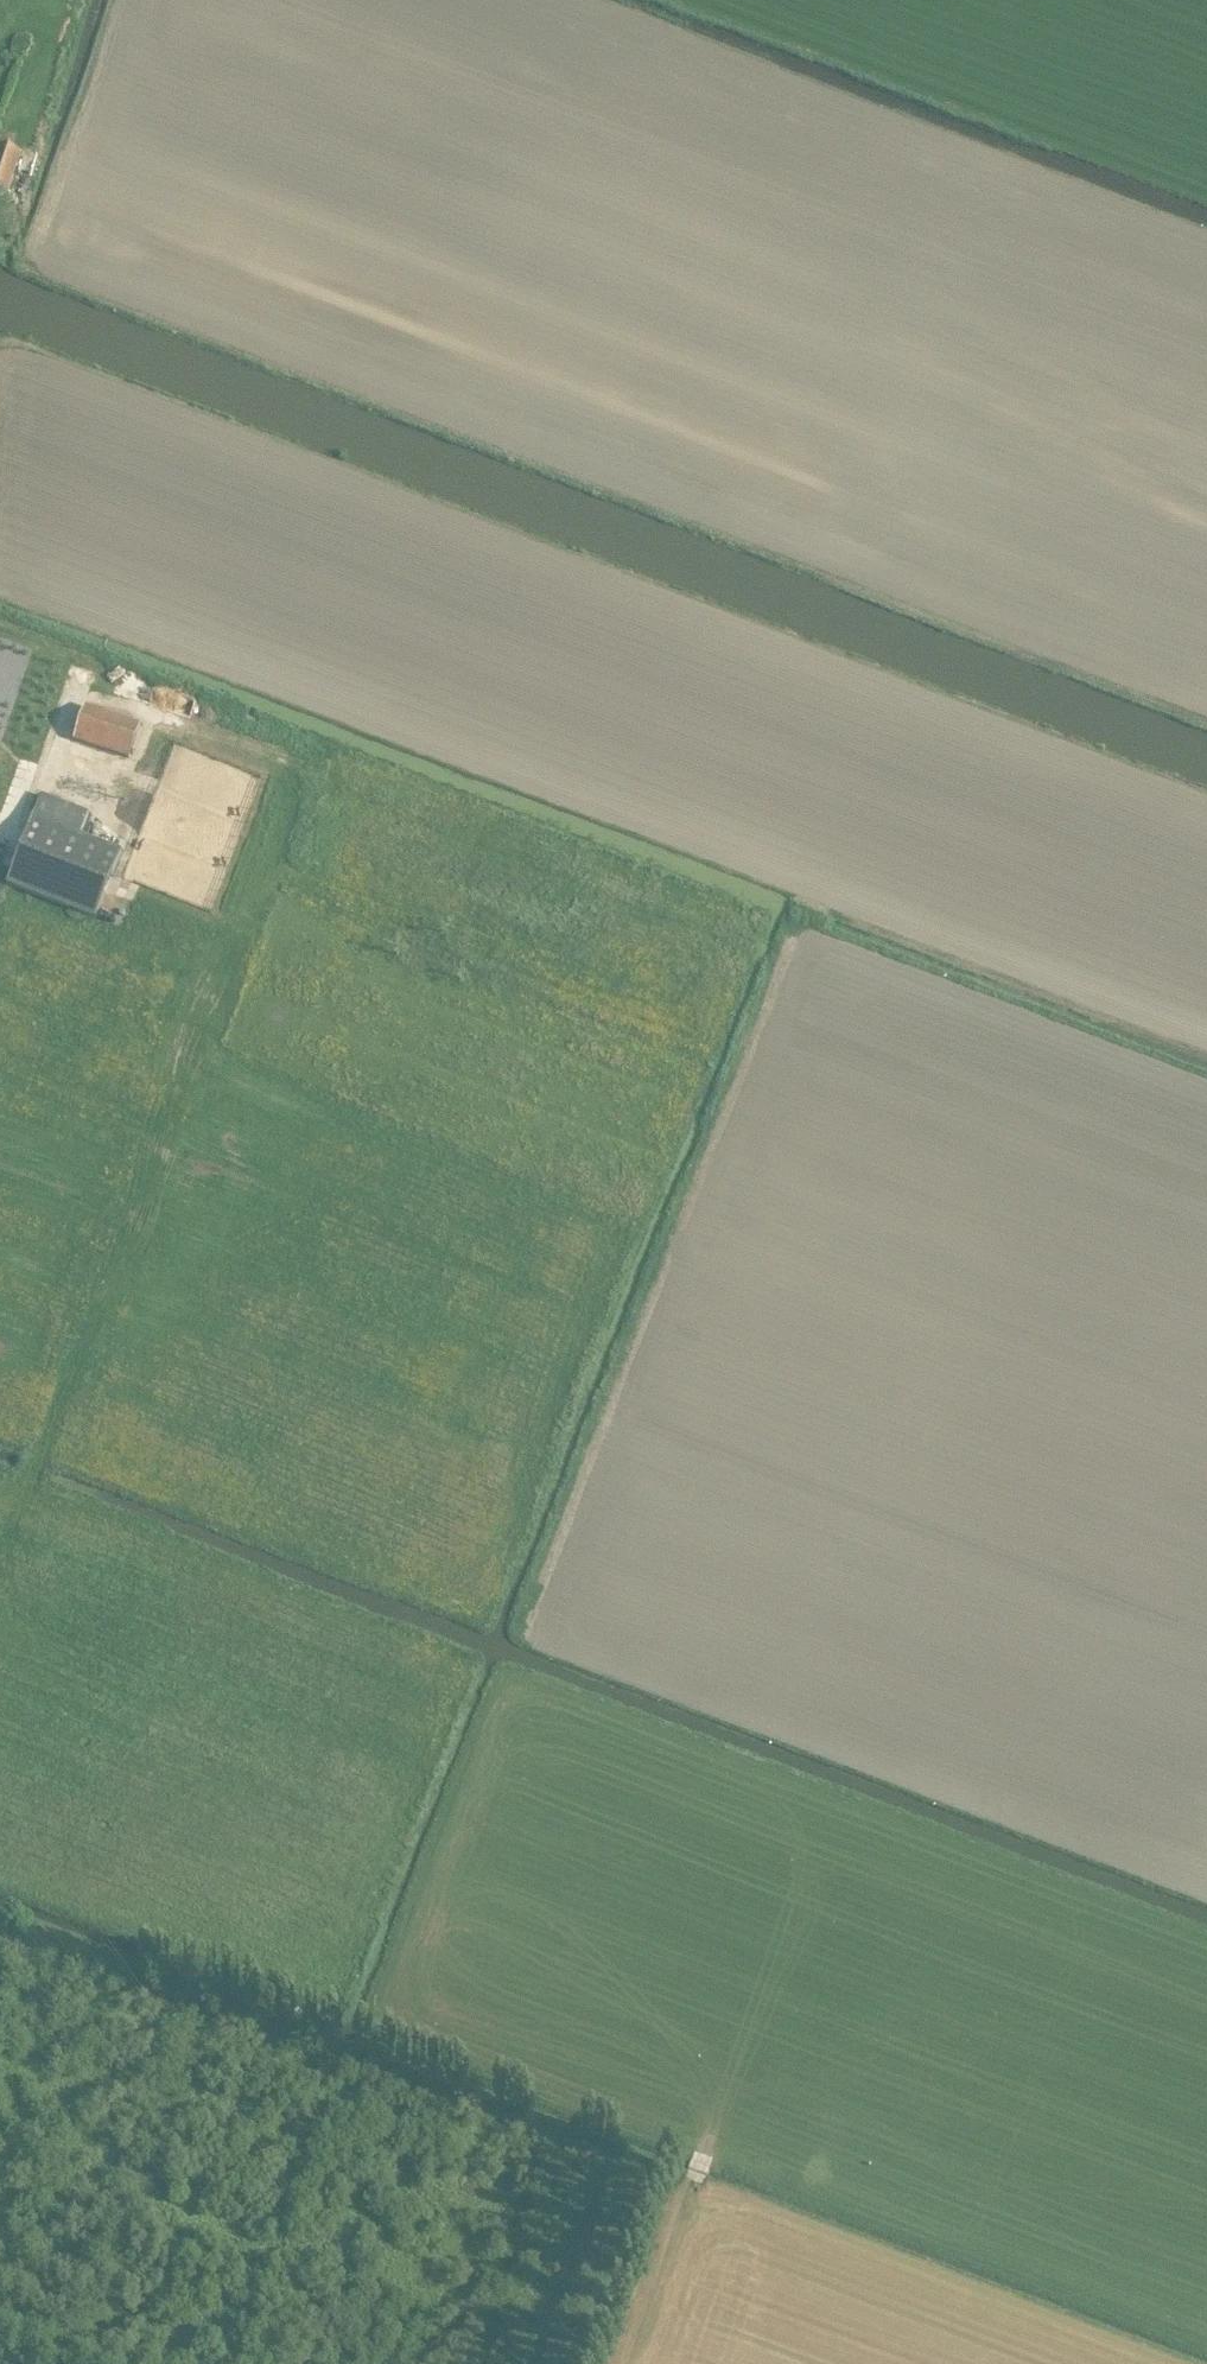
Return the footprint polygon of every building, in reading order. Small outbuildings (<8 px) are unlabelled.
[(5,200),(21,151),(0,145),(0,198),(5,200)] [(35,693),(14,685),(3,716),(24,723),(35,693)] [(85,702),(74,734),(129,754),(140,721),(85,702)] [(145,799),(152,774),(138,770),(131,795),(145,799)] [(81,833),(89,810),(41,790),(31,814),(33,815),(33,814),(81,833)] [(123,849),(81,833),(33,814),(33,815),(7,881),(97,916),(123,849)]
